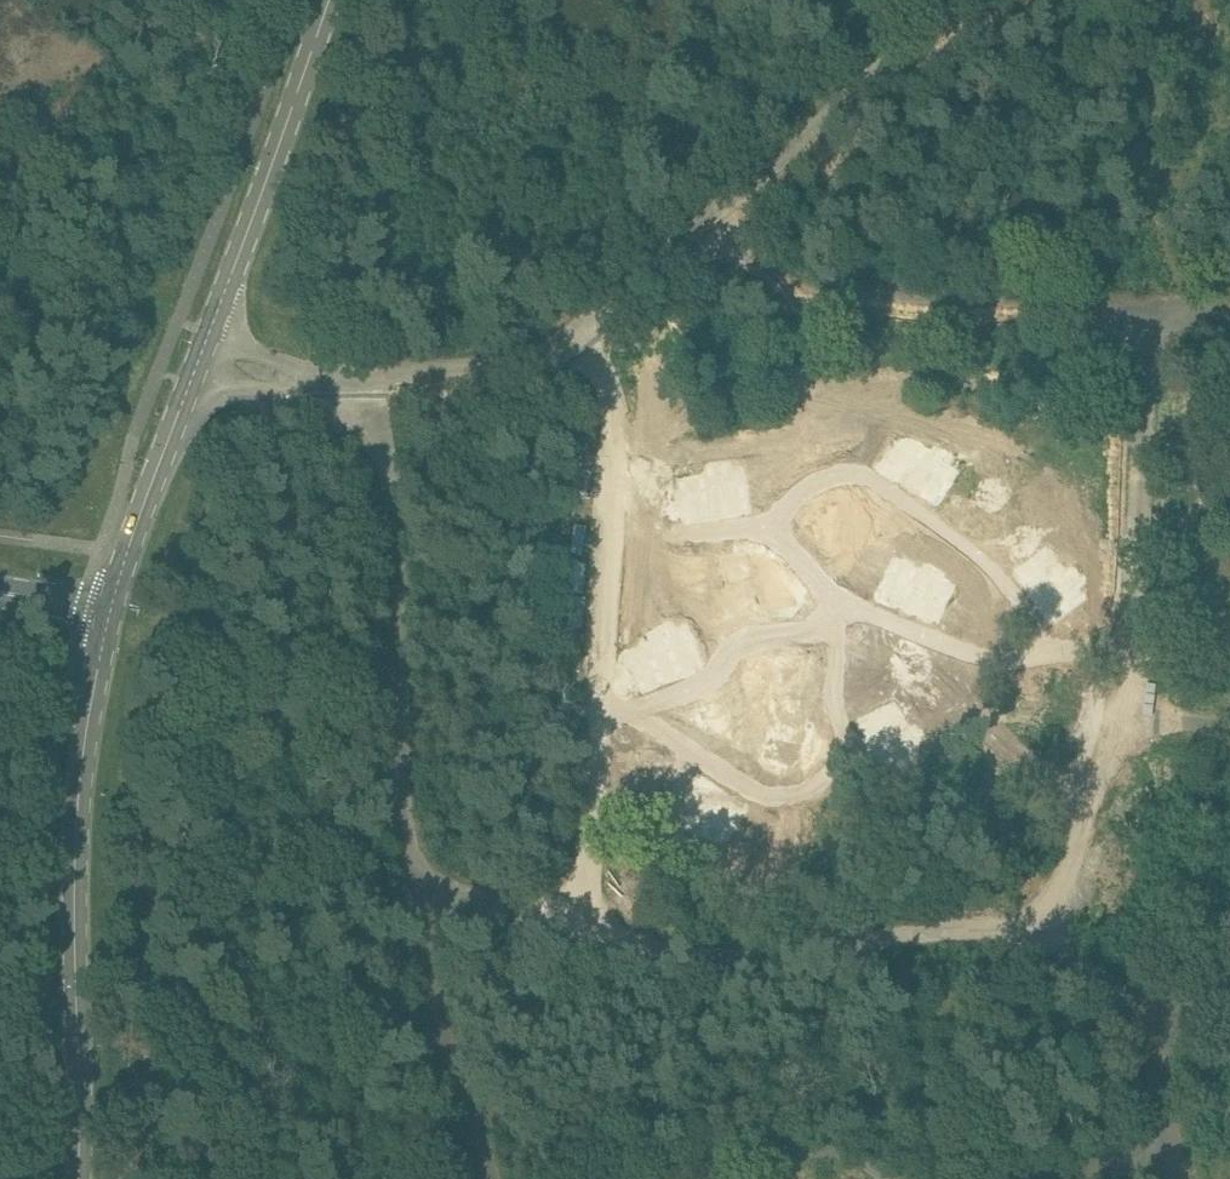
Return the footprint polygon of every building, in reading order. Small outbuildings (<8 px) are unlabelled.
[(918,455),(902,445),(882,479),(898,489),(918,455)] [(944,461),(931,453),(926,460),(935,465),(939,468),(944,461)] [(918,455),(898,489),(915,499),(935,465),(926,460),(918,455)] [(728,460),(713,462),(714,471),(724,469),(729,468),(728,460)] [(931,509),(951,475),(939,468),(935,465),(915,499),(931,509)] [(749,505),(743,466),(729,468),(724,469),(730,507),(749,505)] [(705,472),(711,510),(730,507),(724,469),(714,471),(705,472)] [(691,513),(711,510),(705,472),(686,475),(691,513)] [(1084,599),(1074,586),(1067,592),(1073,600),(1077,604),(1084,599)] [(899,619),(881,610),(865,646),(883,654),(899,619)] [(921,629),(925,621),(911,614),(907,622),(916,627),(921,629)] [(674,659),(683,655),(688,652),(684,644),(670,651),(674,659)] [(683,655),(699,690),(717,682),(701,647),(688,652),(683,655)] [(682,698),(699,690),(683,655),(674,659),(665,663),(682,698)] [(664,706),(682,698),(665,663),(648,671),(664,706)] [(891,745),(883,749),(887,758),(889,763),(897,759),(891,745)]
